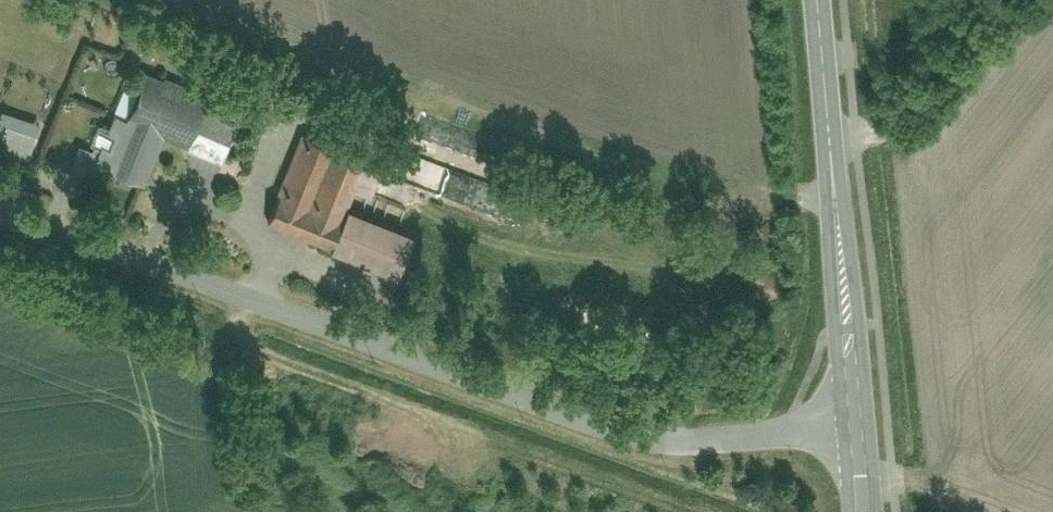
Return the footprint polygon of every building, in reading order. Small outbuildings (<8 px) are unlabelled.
[(93,159),(146,180),(165,135),(185,143),(204,97),(207,91),(145,66),(125,113),(114,108),(93,159)] [(241,112),(204,97),(185,143),(223,158),(241,112)] [(0,106),(0,146),(28,155),(40,120),(0,106)] [(381,162),(299,131),(263,222),(397,273),(414,227),(363,207),(381,162)] [(91,146),(77,141),(67,165),(81,171),(91,146)]
